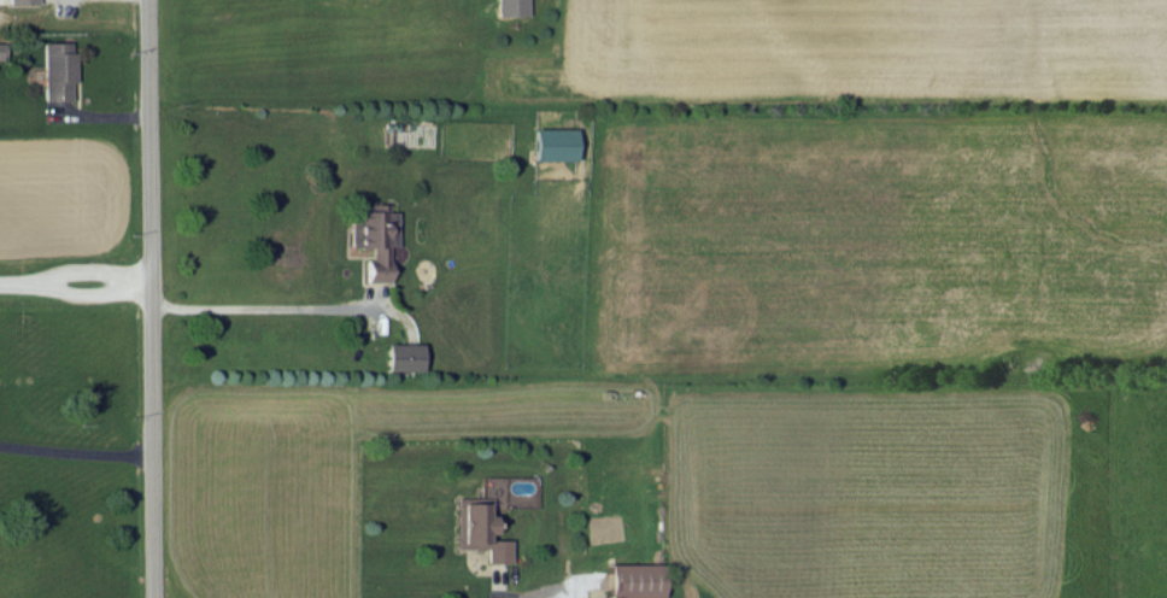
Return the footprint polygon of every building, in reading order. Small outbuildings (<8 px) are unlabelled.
[(494,15),(526,15),(525,0),(494,0),(494,15)] [(72,83),(70,41),(39,41),(41,100),(68,99),(68,83),(72,83)] [(573,160),(573,128),(532,127),(532,159),(573,160)] [(348,246),(370,246),(370,258),(365,258),(365,281),(390,281),(390,260),(403,260),(403,252),(396,252),(396,210),(388,210),(388,203),(368,203),(368,210),(348,210),(348,246)] [(386,370),(420,371),(421,343),(386,342),(386,370)] [(454,548),(485,548),(485,561),(509,561),(509,538),(489,538),(489,507),(490,507),(490,497),(465,497),(465,503),(454,502),(454,548)] [(608,597),(635,597),(635,596),(661,596),(661,563),(608,563),(608,597)]
